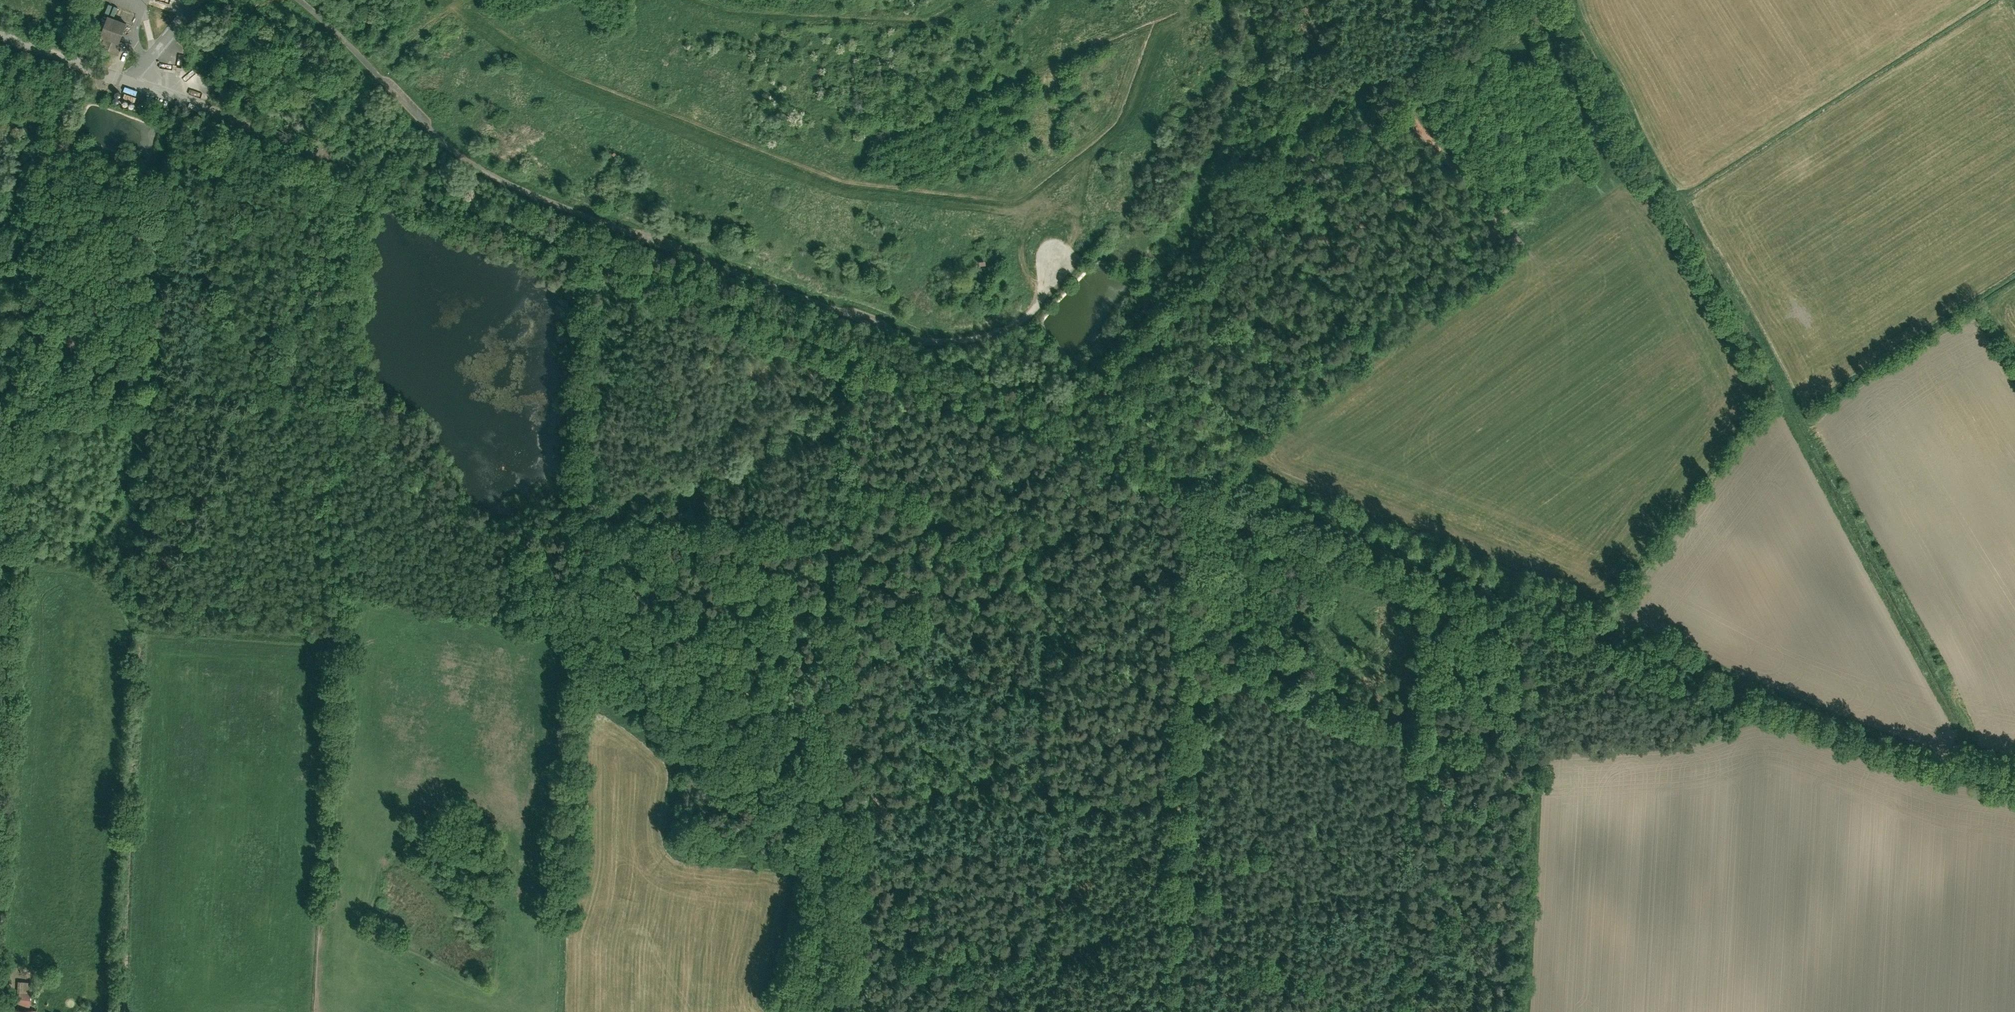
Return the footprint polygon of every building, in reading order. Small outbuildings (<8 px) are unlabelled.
[(127,25),(108,18),(100,37),(106,39),(117,43),(119,44),(127,25)] [(117,43),(106,39),(102,49),(113,54),(117,43)] [(19,981),(18,992),(32,993),(33,982),(19,981)] [(30,1006),(32,993),(18,992),(16,992),(15,1004),(30,1006)]
